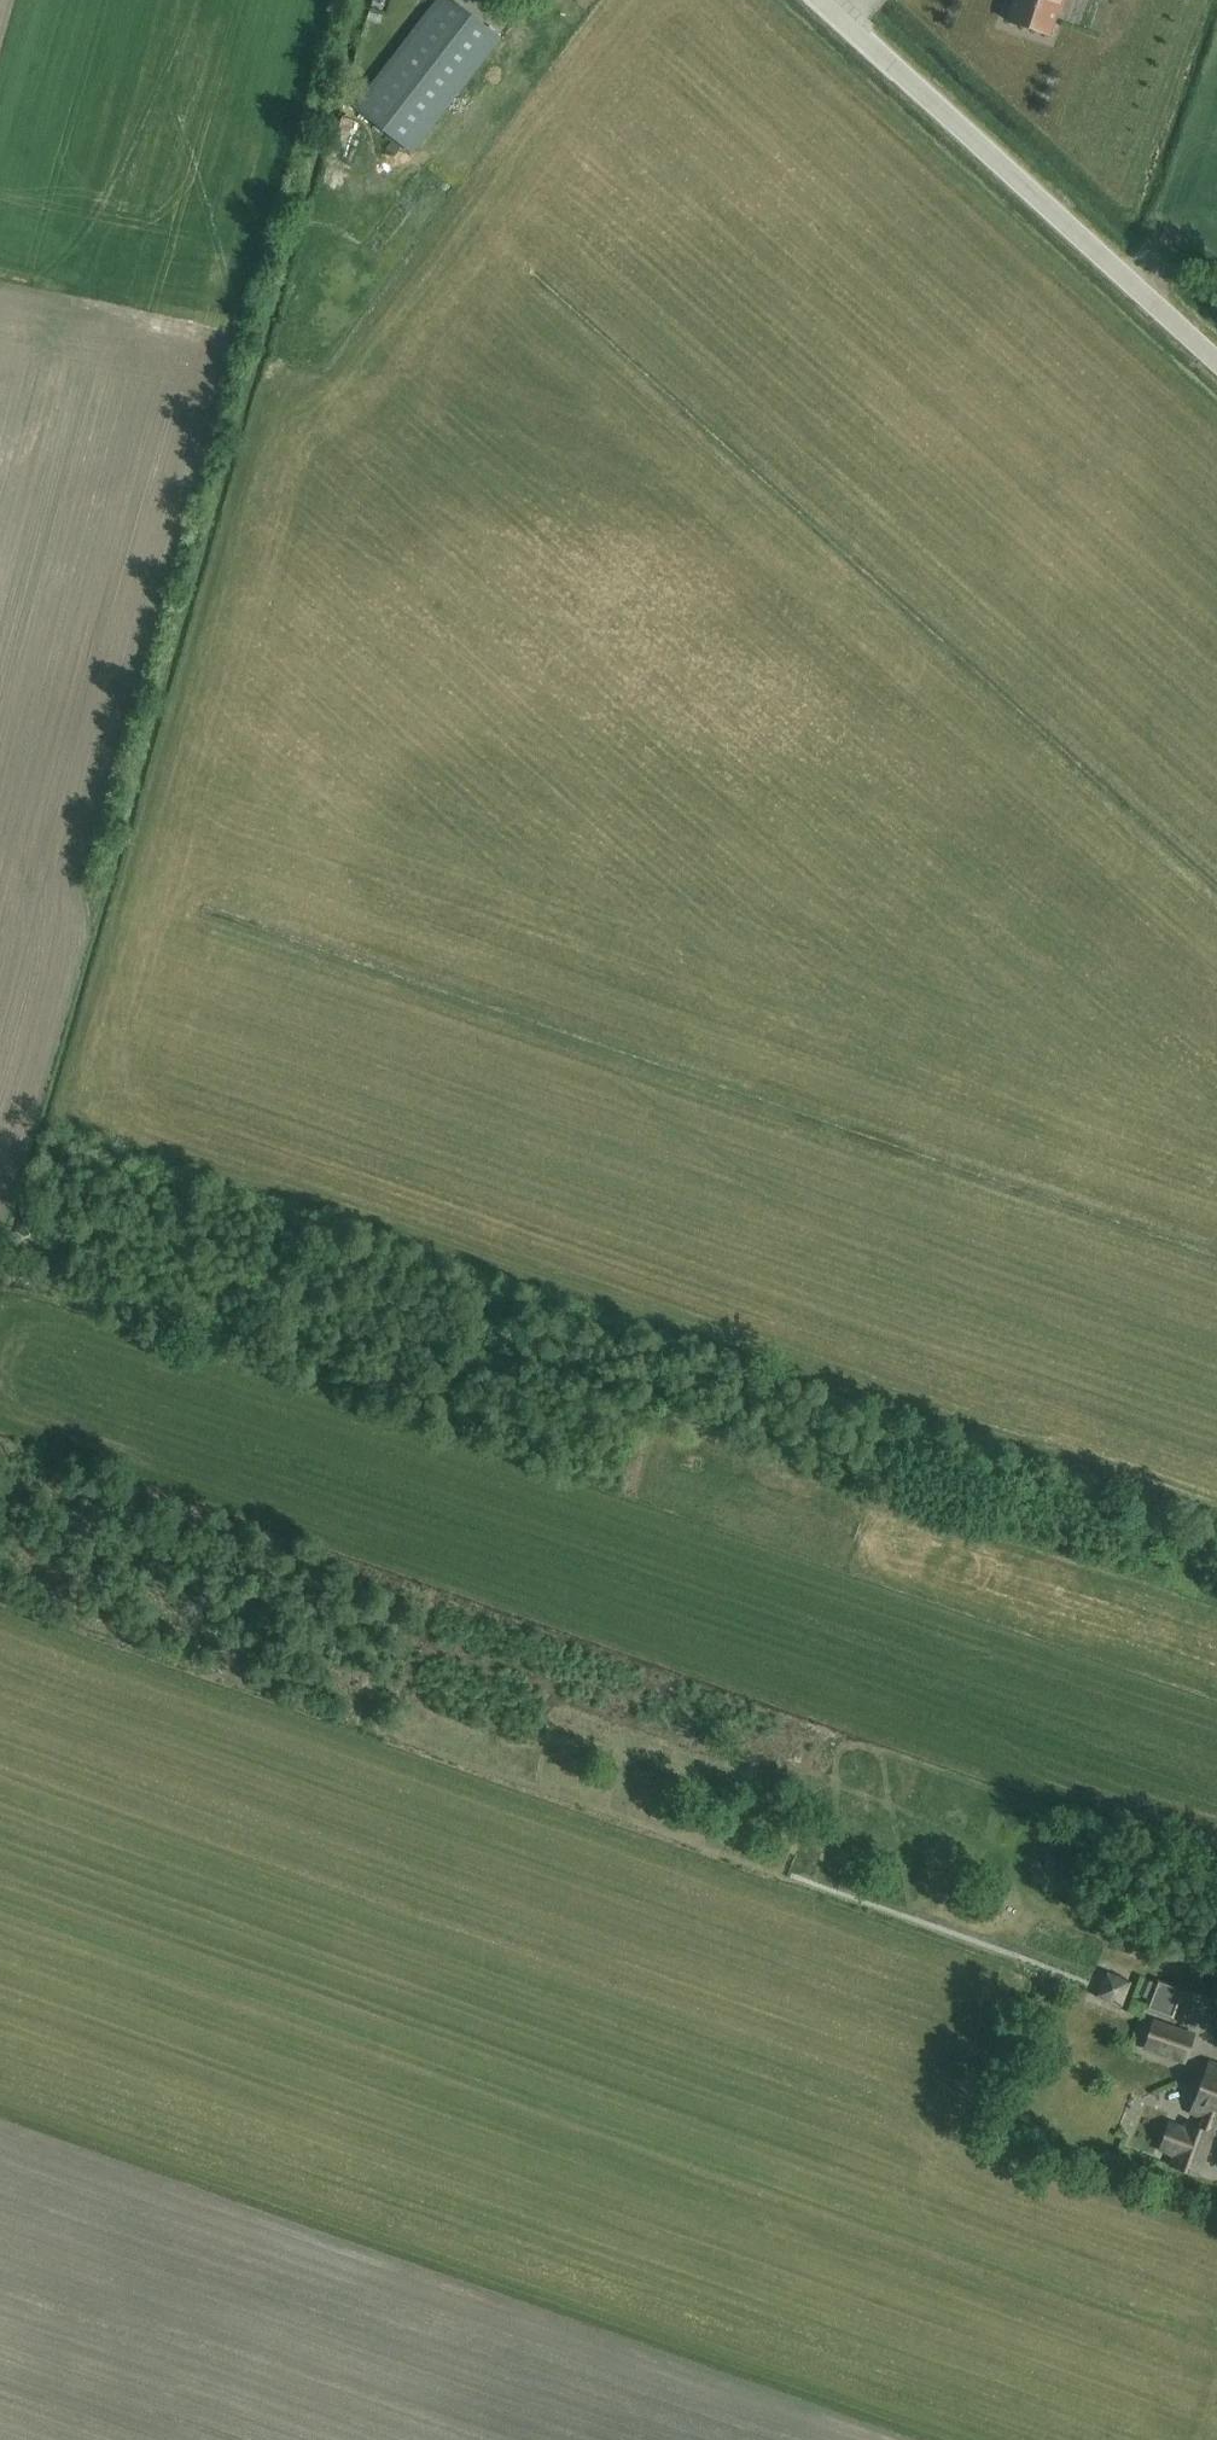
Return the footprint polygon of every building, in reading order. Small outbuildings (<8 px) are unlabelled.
[(354,107),(410,150),(499,36),(452,0),(437,0),(354,107)] [(1009,21),(1048,34),(1056,9),(1060,10),(1063,0),(1016,0),(1009,21)] [(1153,2020),(1147,2039),(1183,2051),(1189,2032),(1153,2020)] [(1216,2122),(1216,2065),(1208,2062),(1190,2112),(1216,2122)] [(1198,2175),(1213,2134),(1186,2124),(1185,2129),(1180,2127),(1170,2153),(1175,2155),(1171,2166),(1198,2175)]
